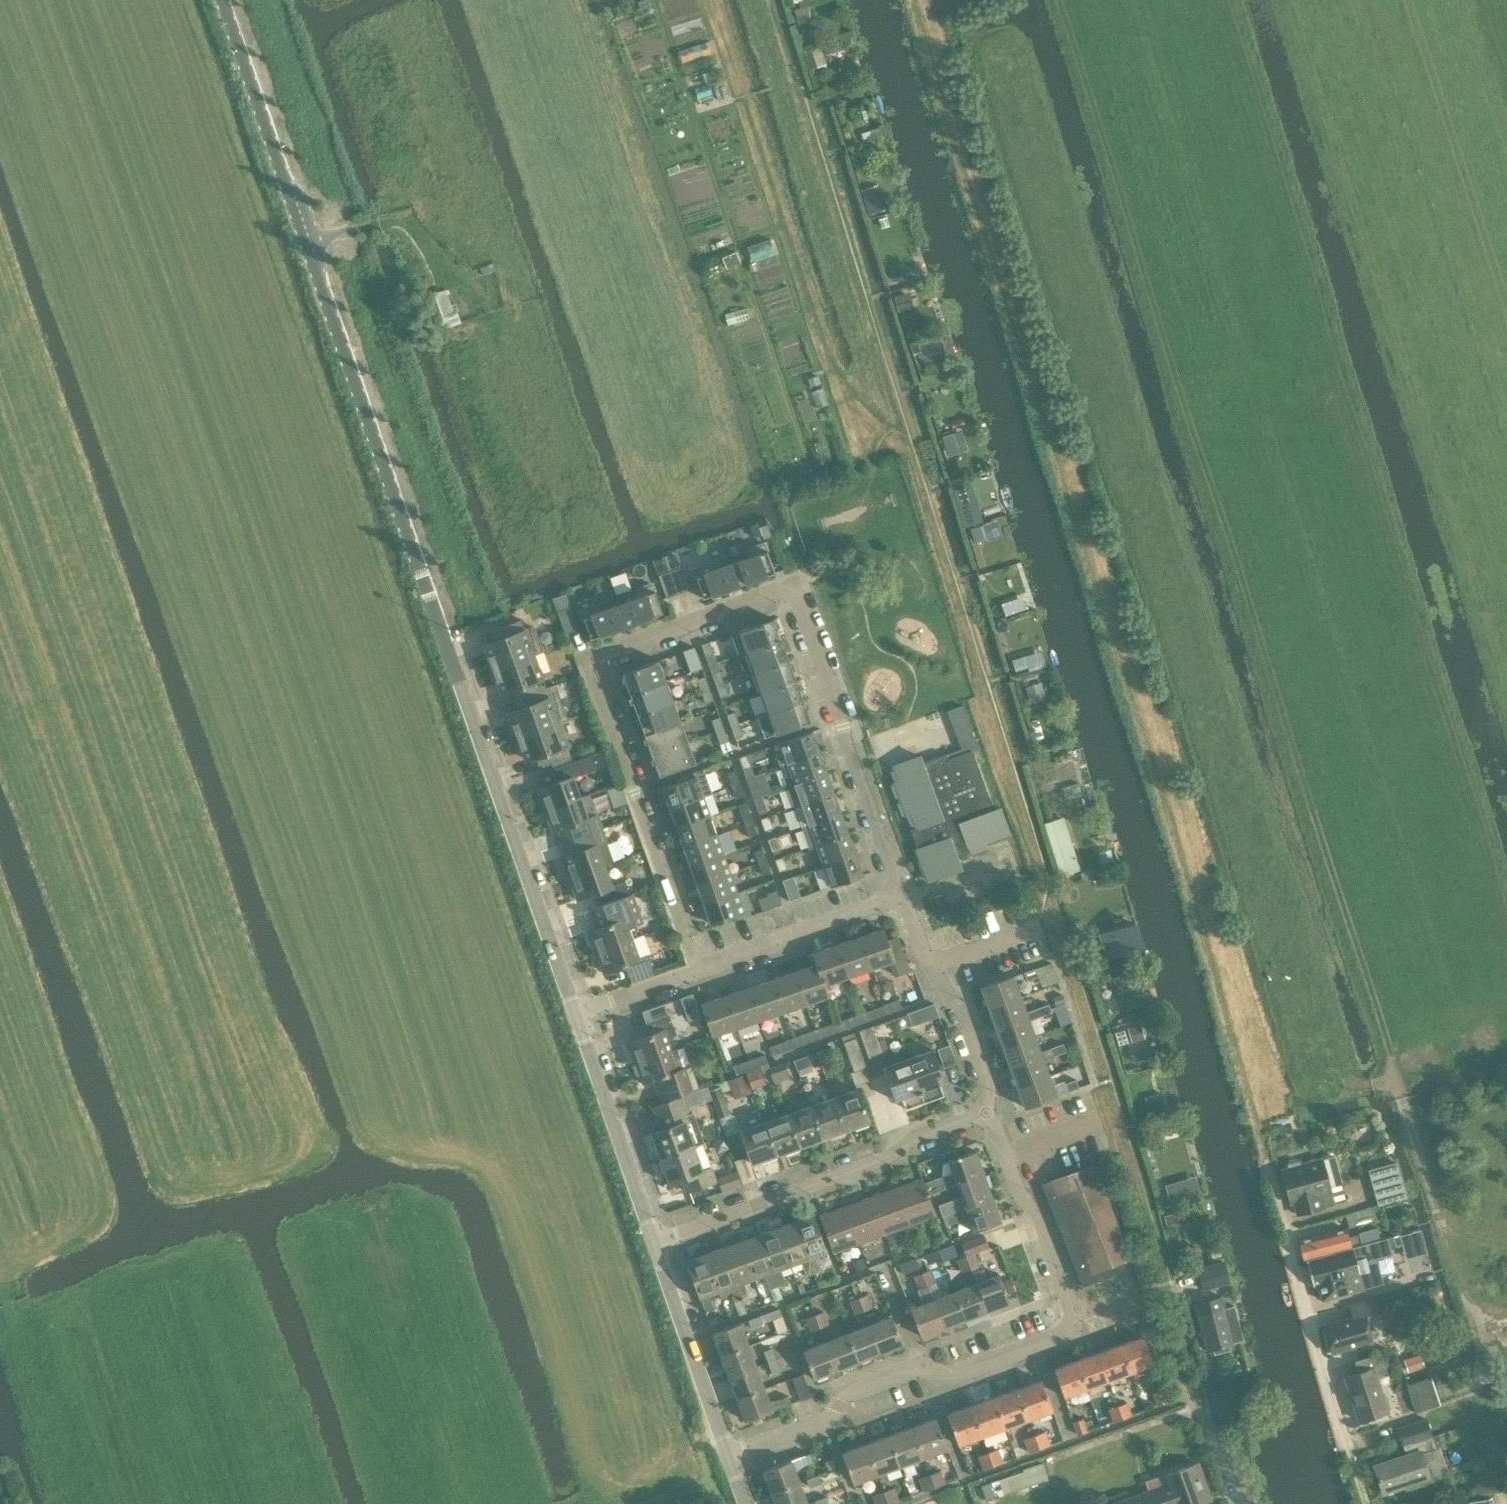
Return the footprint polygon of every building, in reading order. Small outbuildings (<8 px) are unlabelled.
[(891,198),(872,203),(877,222),(896,216),(891,198)] [(736,253),(722,258),(727,269),(740,263),(736,253)] [(442,290),(427,295),(439,329),(454,323),(442,290)] [(953,434),(942,437),(949,456),(959,452),(953,434)] [(758,524),(750,526),(754,537),(761,535),(762,539),(771,536),(766,524),(759,527),(758,524)] [(764,550),(734,561),(744,587),(774,576),(764,550)] [(734,561),(704,573),(714,599),(744,587),(734,561)] [(681,567),(669,571),(677,594),(689,589),(681,567)] [(669,571),(657,575),(665,598),(677,594),(669,571)] [(632,591),(615,597),(617,604),(625,626),(662,613),(651,584),(632,591)] [(598,603),(579,610),(589,639),(625,626),(617,604),(615,597),(598,603)] [(577,632),(569,609),(556,613),(565,637),(577,632)] [(773,618),(736,631),(744,653),(780,639),(773,618)] [(497,642),(484,646),(492,669),(528,656),(533,654),(533,655),(543,652),(543,651),(534,628),(525,632),(521,620),(493,631),(497,642)] [(780,639),(744,653),(751,673),(788,660),(780,639)] [(709,642),(700,645),(705,657),(713,654),(709,642)] [(693,647),(682,651),(690,672),(701,668),(693,647)] [(528,656),(492,669),(501,693),(513,688),(517,698),(545,688),(533,655),(533,654),(528,656)] [(1027,656),(1012,660),(1015,671),(1030,667),(1027,656)] [(658,660),(621,673),(629,694),(666,681),(658,660)] [(788,660),(751,673),(758,693),(795,680),(788,660)] [(719,671),(711,674),(715,686),(724,683),(719,671)] [(704,677),(696,680),(700,692),(709,689),(704,677)] [(795,680),(758,693),(765,713),(766,714),(802,700),(795,680)] [(666,681),(629,694),(636,715),(673,701),(666,681)] [(724,683),(715,686),(720,698),(728,695),(724,683)] [(521,709),(509,714),(517,737),(558,722),(558,723),(567,719),(555,685),(555,684),(545,688),(517,698),(521,709)] [(1037,684),(1029,686),(1034,702),(1042,700),(1037,684)] [(709,689),(700,692),(705,703),(713,700),(709,689)] [(765,713),(756,716),(756,717),(764,738),(810,721),(802,700),(766,714),(765,713)] [(673,701),(636,715),(644,735),(680,722),(673,701)] [(948,711),(947,711),(954,730),(969,724),(962,706),(948,711)] [(734,712),(726,715),(730,727),(738,724),(734,712)] [(719,717),(711,720),(715,732),(723,729),(719,717)] [(558,722),(517,737),(526,760),(538,756),(542,767),(570,756),(558,723),(558,722)] [(680,722),(644,735),(651,756),(688,742),(680,722)] [(738,724),(730,727),(734,739),(743,735),(738,724)] [(723,729),(715,732),(719,744),(728,741),(723,729)] [(811,732),(772,746),(779,767),(819,753),(811,732)] [(688,742),(651,756),(659,777),(695,763),(688,742)] [(892,766),(897,781),(892,783),(905,816),(909,814),(915,828),(911,829),(910,830),(914,840),(917,848),(915,849),(919,861),(921,860),(929,880),(961,869),(958,860),(971,855),(988,849),(986,844),(1010,835),(1000,807),(994,810),(972,752),(972,750),(955,757),(947,759),(946,754),(922,763),(919,756),(892,766)] [(819,753),(779,767),(780,767),(786,786),(787,787),(826,773),(819,753)] [(750,767),(746,755),(738,758),(742,769),(750,767)] [(557,782),(536,790),(544,811),(580,798),(572,778),(595,769),(591,756),(552,770),(557,782)] [(694,777),(663,788),(669,807),(670,808),(702,796),(702,798),(712,794),(703,769),(692,773),(694,777)] [(726,775),(730,786),(738,783),(734,772),(726,775)] [(826,773),(787,787),(794,808),(802,805),(801,804),(833,793),(826,773)] [(745,779),(750,791),(758,788),(754,776),(745,779)] [(734,798),(743,795),(738,783),(730,786),(734,798)] [(802,805),(794,808),(801,827),(808,824),(809,825),(841,813),(833,793),(801,804),(802,805)] [(580,798),(544,811),(552,832),(572,825),(577,838),(601,829),(596,815),(589,795),(580,798)] [(702,796),(670,808),(676,827),(709,815),(702,798),(702,796)] [(753,799),(757,811),(765,808),(761,796),(753,799)] [(740,814),(744,825),(752,822),(748,811),(740,814)] [(808,824),(801,827),(809,849),(816,846),(816,845),(848,834),(841,813),(809,825),(808,824)] [(709,815),(676,827),(683,847),(716,835),(709,815)] [(760,819),(764,831),(772,828),(768,816),(760,819)] [(748,836),(756,833),(752,822),(744,825),(748,836)] [(581,850),(561,857),(563,864),(568,879),(604,866),(613,863),(606,842),(601,829),(577,838),(581,850)] [(848,834),(816,845),(816,846),(823,865),(855,854),(848,834)] [(716,835),(683,847),(690,866),(723,854),(716,835)] [(767,839),(771,851),(780,848),(775,837),(767,839)] [(754,852),(758,863),(766,860),(762,849),(754,852)] [(723,854),(690,866),(697,885),(729,873),(723,854)] [(855,854),(823,865),(831,887),(863,875),(855,854)] [(774,860),(779,872),(787,869),(783,857),(774,860)] [(770,872),(766,860),(758,863),(762,875),(770,872)] [(604,866),(568,879),(576,900),(597,893),(601,905),(629,895),(625,881),(611,886),(604,866)] [(729,873),(697,885),(704,904),(736,892),(736,891),(729,873)] [(789,901),(800,897),(793,876),(782,880),(789,901)] [(736,892),(704,904),(711,924),(743,912),(753,909),(746,889),(746,888),(736,891),(736,892)] [(782,904),(778,892),(769,895),(773,907),(782,904)] [(608,924),(588,932),(595,951),(633,937),(629,927),(637,925),(640,917),(632,894),(629,895),(601,905),(608,924)] [(947,909),(942,894),(934,897),(940,912),(947,909)] [(1135,923),(1100,934),(1107,957),(1138,947),(1142,946),(1135,923)] [(884,928),(860,936),(871,970),(890,963),(894,976),(909,971),(897,937),(888,940),(884,928)] [(860,936),(836,944),(848,978),(871,970),(860,936)] [(633,937),(595,951),(602,971),(620,965),(621,968),(627,970),(631,983),(654,975),(652,967),(647,954),(640,957),(633,937)] [(812,952),(816,964),(824,986),(826,985),(848,978),(836,944),(812,952)] [(816,964),(793,972),(805,1005),(830,996),(826,985),(824,986),(816,964)] [(1038,976),(1036,968),(1024,972),(1027,980),(1038,976)] [(793,972),(770,980),(782,1013),(805,1005),(793,972)] [(981,987),(988,1008),(1020,996),(1013,976),(981,987)] [(770,980),(748,987),(759,1021),(782,1013),(770,980)] [(748,987),(725,995),(736,1028),(759,1021),(748,987)] [(1064,1002),(1062,994),(1057,996),(1053,997),(1056,1005),(1058,1004),(1061,1003),(1064,1002)] [(702,1003),(713,1036),(736,1028),(725,995),(702,1003)] [(988,1008),(996,1028),(1028,1016),(1026,1012),(1020,996),(988,1008)] [(898,1000),(883,1005),(886,1014),(902,1008),(898,1000)] [(934,1003),(907,1013),(912,1026),(939,1017),(934,1003)] [(1049,1004),(1037,1008),(1040,1016),(1052,1012),(1050,1008),(1049,1004)] [(883,1005),(860,1013),(863,1022),(886,1014),(883,1005)] [(1037,1008),(1026,1012),(1028,1016),(1029,1020),(1040,1016),(1037,1008)] [(843,1020),(836,1022),(839,1031),(863,1022),(860,1013),(853,1016),(851,1010),(841,1014),(843,1020)] [(673,1049),(673,1048),(666,1030),(674,1027),(669,1014),(646,1023),(650,1034),(628,1042),(635,1063),(673,1049)] [(996,1028),(1003,1047),(1035,1036),(1029,1020),(1028,1016),(996,1028)] [(836,1022),(813,1030),(816,1039),(839,1031),(836,1022)] [(872,1026),(859,1030),(869,1058),(882,1053),(872,1026)] [(813,1030),(791,1039),(794,1047),(816,1039),(813,1030)] [(1003,1047),(1010,1067),(1042,1056),(1041,1051),(1035,1036),(1003,1047)] [(856,1037),(843,1042),(853,1071),(850,1072),(855,1085),(871,1079),(856,1037)] [(772,1055),(773,1055),(794,1047),(791,1039),(769,1047),(772,1055)] [(1063,1043),(1052,1047),(1055,1056),(1066,1051),(1065,1047),(1063,1043)] [(831,1046),(816,1051),(820,1061),(827,1059),(826,1056),(834,1054),(831,1046)] [(673,1048),(673,1049),(635,1063),(643,1082),(652,1079),(660,1102),(699,1088),(691,1064),(683,1067),(676,1047),(673,1048)] [(1052,1047),(1041,1051),(1042,1056),(1044,1060),(1055,1056),(1052,1047)] [(908,1057),(924,1102),(942,1095),(938,1084),(946,1082),(933,1048),(908,1057)] [(765,1054),(747,1060),(750,1069),(759,1066),(768,1063),(765,1054)] [(924,1102),(908,1057),(904,1059),(902,1054),(893,1058),(894,1062),(882,1067),(895,1100),(901,1098),(905,1109),(924,1102)] [(811,1065),(807,1055),(793,1060),(797,1071),(811,1065)] [(1010,1067),(1017,1087),(1049,1075),(1044,1060),(1042,1056),(1010,1067)] [(736,1075),(745,1072),(750,1069),(747,1060),(733,1066),(736,1075)] [(784,1064),(770,1069),(773,1077),(776,1084),(790,1078),(784,1064)] [(759,1066),(750,1069),(745,1072),(745,1073),(751,1088),(765,1083),(759,1066)] [(745,1073),(727,1080),(733,1096),(751,1089),(751,1088),(745,1073)] [(1025,1107),(1057,1096),(1049,1075),(1017,1087),(1025,1107)] [(1064,1083),(1067,1092),(1079,1087),(1076,1079),(1064,1083)] [(709,1091),(718,1117),(730,1112),(721,1087),(709,1091)] [(832,1096),(845,1131),(869,1122),(857,1087),(832,1096)] [(661,1159),(696,1147),(695,1145),(704,1142),(686,1094),(657,1105),(665,1128),(651,1133),(661,1159)] [(809,1105),(822,1139),(845,1131),(832,1096),(809,1105)] [(786,1113),(799,1147),(822,1139),(809,1105),(786,1113)] [(763,1121),(776,1156),(799,1147),(786,1113),(763,1121)] [(776,1156),(763,1121),(740,1130),(752,1164),(776,1156)] [(703,1169),(696,1147),(661,1159),(661,1161),(658,1162),(662,1173),(665,1172),(670,1184),(682,1179),(686,1192),(716,1181),(711,1166),(703,1169)] [(928,1195),(956,1185),(984,1174),(975,1150),(960,1156),(957,1148),(939,1155),(942,1163),(948,1161),(952,1172),(923,1182),(928,1195)] [(1288,1163),(1286,1169),(1281,1170),(1290,1203),(1294,1202),(1298,1214),(1335,1204),(1330,1187),(1341,1183),(1334,1156),(1303,1164),(1298,1160),(1288,1163)] [(1367,1168),(1376,1205),(1406,1197),(1396,1161),(1367,1168)] [(1118,1262),(1131,1257),(1094,1163),(1043,1183),(1064,1237),(1076,1232),(1092,1273),(1105,1268),(1107,1276),(1121,1270),(1118,1262)] [(736,1171),(718,1178),(722,1191),(741,1184),(736,1171)] [(984,1174),(956,1185),(960,1196),(938,1205),(942,1216),(955,1211),(964,1208),(992,1198),(984,1174)] [(936,1216),(928,1195),(923,1182),(922,1178),(896,1188),(910,1225),(936,1216)] [(896,1188),(871,1197),(884,1235),(910,1225),(896,1188)] [(871,1197),(845,1206),(859,1244),(884,1235),(871,1197)] [(992,1198),(964,1208),(973,1232),(1001,1222),(992,1198)] [(845,1206),(819,1216),(833,1253),(859,1244),(845,1206)] [(1345,1215),(1349,1228),(1377,1220),(1373,1207),(1345,1215)] [(794,1221),(814,1273),(821,1270),(816,1256),(827,1252),(811,1208),(804,1210),(807,1216),(794,1221)] [(955,1211),(942,1216),(946,1226),(959,1221),(955,1211)] [(814,1273),(794,1221),(783,1225),(781,1219),(774,1221),(790,1265),(801,1262),(806,1276),(814,1273)] [(790,1265),(774,1221),(768,1223),(770,1230),(758,1234),(778,1286),(786,1283),(780,1269),(790,1265)] [(1303,1260),(1313,1257),(1361,1244),(1380,1239),(1377,1227),(1358,1233),(1358,1234),(1348,1237),(1346,1227),(1298,1240),(1303,1260)] [(747,1238),(745,1232),(738,1234),(754,1279),(765,1275),(770,1289),(778,1286),(758,1234),(747,1238)] [(754,1279),(738,1234),(732,1236),(735,1243),(722,1247),(742,1299),(749,1296),(744,1282),(754,1279)] [(961,1244),(965,1255),(966,1255),(971,1268),(979,1264),(975,1253),(988,1248),(983,1235),(961,1244)] [(1391,1253),(1387,1238),(1380,1239),(1361,1244),(1313,1257),(1317,1274),(1375,1259),(1375,1257),(1391,1253)] [(742,1299),(722,1247),(711,1251),(709,1245),(702,1248),(718,1292),(729,1288),(734,1302),(742,1299)] [(718,1292),(702,1248),(696,1250),(698,1256),(686,1261),(700,1299),(705,1313),(714,1310),(708,1296),(718,1292)] [(962,1271),(971,1268),(966,1255),(965,1255),(957,1259),(962,1271)] [(863,1258),(853,1262),(856,1271),(867,1267),(863,1258)] [(920,1268),(916,1258),(899,1264),(903,1274),(920,1268)] [(1315,1301),(1382,1283),(1375,1259),(1317,1274),(1308,1277),(1315,1301)] [(1222,1261),(1197,1268),(1204,1290),(1228,1283),(1222,1261)] [(983,1268),(973,1272),(976,1282),(988,1311),(1010,1302),(1007,1294),(1015,1290),(1011,1279),(1002,1282),(999,1274),(999,1273),(986,1278),(983,1268)] [(931,1269),(922,1273),(927,1285),(935,1282),(936,1282),(931,1269)] [(923,1302),(910,1308),(921,1337),(943,1328),(940,1319),(932,1299),(927,1285),(922,1273),(913,1276),(917,1288),(918,1288),(923,1302)] [(976,1282),(954,1290),(966,1319),(988,1311),(976,1282)] [(940,1296),(932,1299),(940,1319),(943,1328),(966,1319),(954,1290),(940,1296)] [(872,1307),(867,1292),(858,1296),(863,1310),(872,1307)] [(808,1298),(814,1315),(815,1315),(819,1327),(828,1323),(823,1311),(817,1294),(808,1298)] [(863,1310),(858,1296),(849,1299),(855,1313),(863,1310)] [(1221,1296),(1195,1304),(1198,1316),(1208,1350),(1213,1349),(1215,1354),(1230,1349),(1229,1344),(1234,1343),(1234,1342),(1243,1339),(1234,1305),(1224,1308),(1221,1296)] [(1381,1318),(1375,1298),(1349,1305),(1353,1318),(1324,1325),(1331,1352),(1373,1341),(1367,1321),(1381,1318)] [(760,1315),(747,1320),(751,1328),(763,1324),(760,1315)] [(811,1331),(819,1327),(815,1315),(814,1315),(806,1318),(811,1331)] [(891,1315),(869,1324),(880,1352),(903,1343),(891,1315)] [(740,1322),(712,1333),(721,1355),(749,1344),(744,1330),(741,1322),(740,1322)] [(869,1324),(847,1332),(858,1361),(880,1352),(869,1324)] [(847,1332),(825,1341),(836,1370),(858,1361),(847,1332)] [(1143,1335),(1121,1344),(1131,1373),(1154,1364),(1143,1335)] [(791,1340),(763,1351),(765,1354),(767,1361),(768,1362),(776,1359),(796,1352),(791,1340)] [(825,1341),(803,1350),(814,1378),(836,1370),(825,1341)] [(749,1344),(721,1355),(729,1377),(757,1366),(757,1365),(754,1358),(749,1344)] [(1121,1344),(1099,1352),(1109,1381),(1131,1373),(1121,1344)] [(1099,1352),(1076,1360),(1087,1389),(1109,1381),(1099,1352)] [(1357,1372),(1344,1376),(1358,1420),(1388,1410),(1378,1380),(1388,1377),(1380,1352),(1353,1361),(1357,1372)] [(1406,1359),(1409,1370),(1425,1366),(1421,1355),(1406,1359)] [(780,1371),(776,1359),(768,1362),(772,1374),(780,1371)] [(1054,1369),(1064,1397),(1087,1389),(1076,1360),(1054,1369)] [(757,1366),(729,1377),(737,1398),(765,1388),(757,1366)] [(811,1397),(803,1374),(792,1378),(800,1401),(811,1397)] [(1041,1379),(1017,1388),(1029,1420),(1053,1411),(1041,1379)] [(765,1388),(737,1398),(745,1420),(773,1410),(791,1403),(789,1396),(777,1400),(770,1401),(765,1388)] [(1017,1388),(994,1397),(1006,1428),(1029,1420),(1017,1388)] [(1158,1405),(1167,1401),(1163,1390),(1154,1393),(1158,1405)] [(994,1397),(971,1405),(983,1436),(1006,1428),(994,1397)] [(1127,1402),(1118,1406),(1123,1418),(1132,1415),(1127,1402)] [(947,1414),(958,1445),(983,1436),(971,1405),(947,1414)] [(1113,1422),(1123,1418),(1118,1406),(1109,1409),(1113,1422)] [(936,1418),(912,1427),(923,1458),(947,1449),(936,1418)] [(1087,1431),(1083,1418),(1073,1422),(1077,1435),(1087,1431)] [(1410,1442),(1432,1435),(1426,1418),(1405,1424),(1410,1442)] [(912,1427),(889,1435),(900,1467),(923,1458),(912,1427)] [(1045,1431),(1035,1435),(1040,1448),(1050,1444),(1045,1431)] [(889,1435),(865,1444),(877,1475),(900,1467),(889,1435)] [(1029,1452),(1040,1448),(1035,1435),(1024,1439),(1029,1452)] [(1402,1444),(1406,1455),(1374,1464),(1382,1493),(1447,1473),(1439,1447),(1436,1448),(1432,1435),(1410,1442),(1402,1444)] [(842,1453),(853,1484),(877,1475),(865,1444),(842,1453)] [(999,1449),(989,1452),(993,1465),(1003,1461),(999,1449)] [(982,1469),(993,1465),(989,1452),(977,1456),(982,1469)] [(813,1461),(810,1453),(798,1457),(802,1466),(813,1461)] [(763,1470),(772,1493),(801,1482),(792,1460),(763,1470)] [(1048,1479),(1042,1462),(1019,1470),(1020,1471),(977,1486),(983,1502),(1048,1479)] [(1211,1499),(1198,1463),(1166,1474),(1169,1481),(1149,1489),(1153,1501),(1168,1495),(1171,1503),(1196,1503),(1211,1499)] [(941,1470),(930,1475),(934,1487),(945,1483),(941,1470)] [(821,1483),(818,1474),(806,1479),(810,1487),(821,1483)] [(923,1491),(934,1487),(930,1475),(919,1478),(923,1491)] [(776,1503),(808,1503),(809,1503),(801,1482),(772,1493),(776,1503)] [(894,1488),(883,1492),(887,1503),(899,1500),(894,1488)] [(1149,1489),(1106,1503),(1171,1503),(1168,1495),(1153,1501),(1149,1489)] [(872,1496),(875,1503),(887,1503),(883,1492),(872,1496)]
